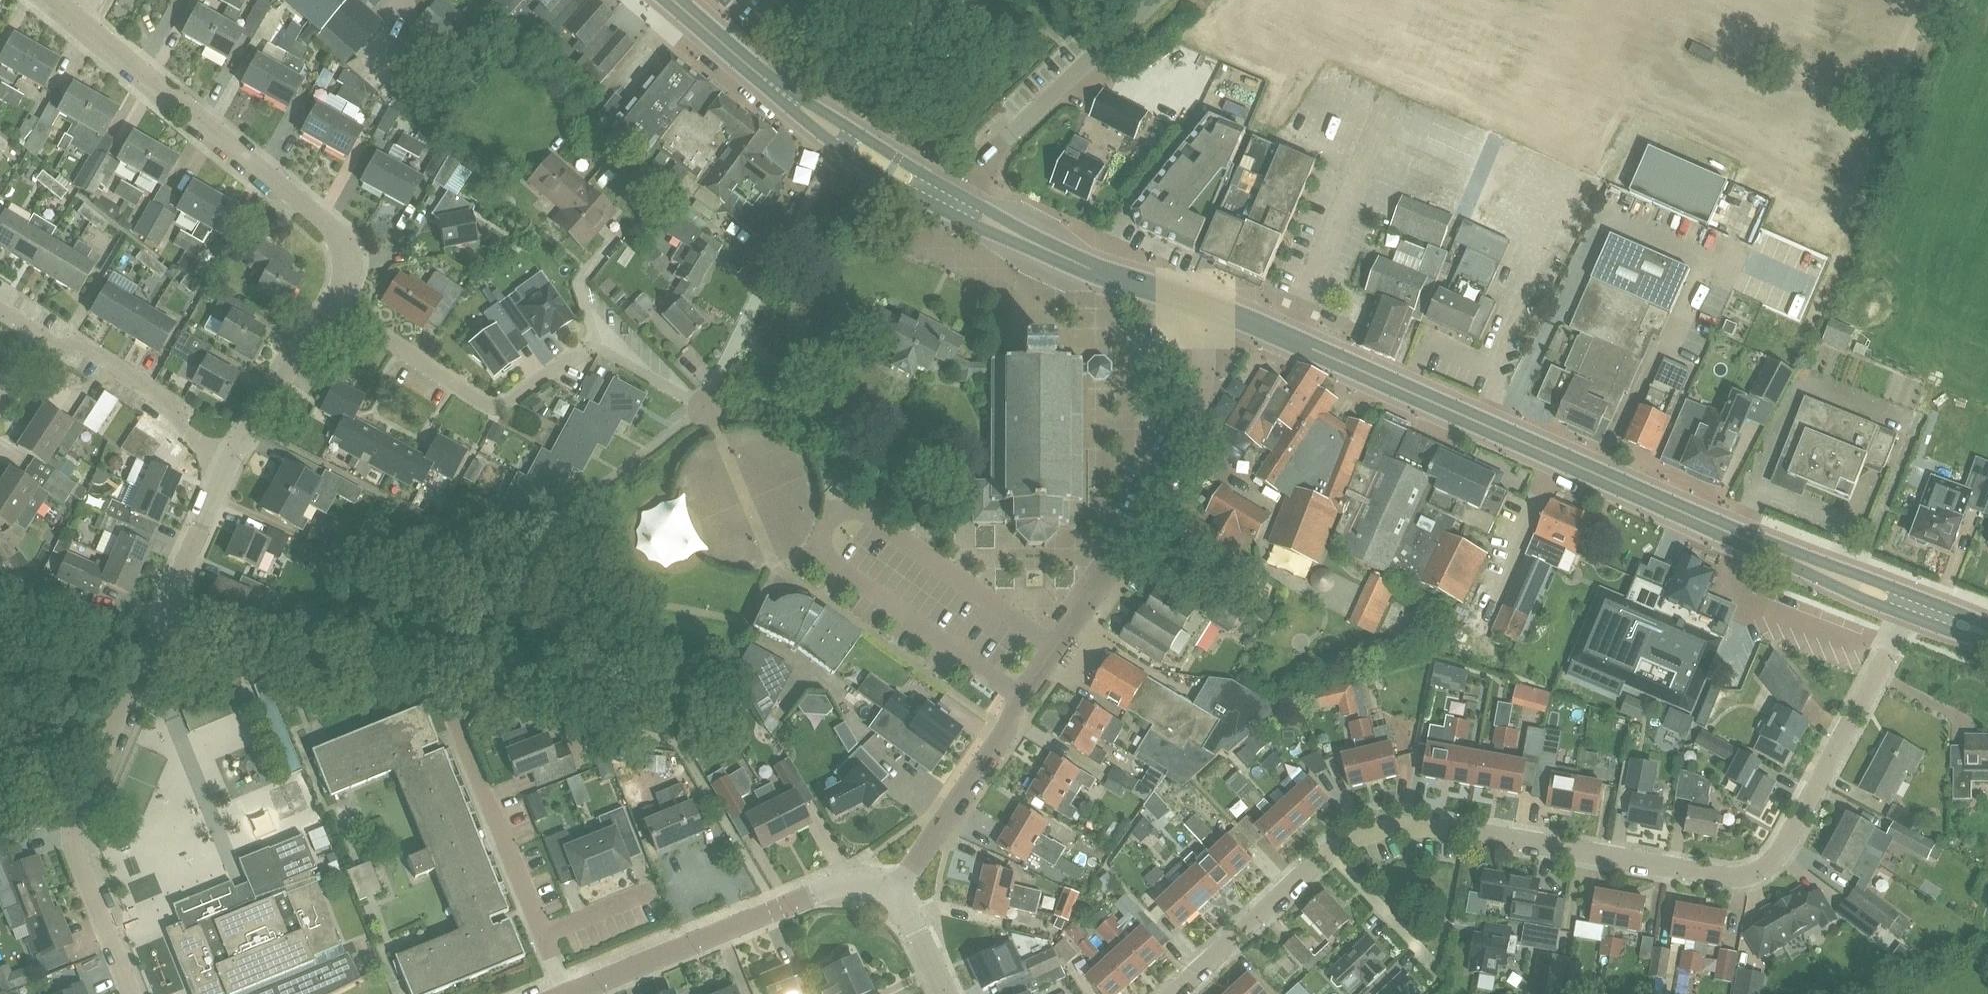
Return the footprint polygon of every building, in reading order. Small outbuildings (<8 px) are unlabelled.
[(206,46),(228,59),(243,31),(234,26),(239,16),(237,15),(245,0),(231,0),(228,5),(221,19),(206,46)] [(273,4),(267,0),(258,0),(246,22),(258,30),(273,4)] [(321,32),(349,0),(286,0),(321,32)] [(358,0),(349,0),(321,32),(315,39),(316,40),(346,65),(383,21),(372,11),(358,0)] [(372,11),(382,0),(358,0),(372,11)] [(510,15),(524,0),(493,0),(510,15)] [(541,3),(534,10),(552,26),(551,26),(552,27),(567,9),(569,7),(561,0),(538,0),(541,3)] [(552,27),(561,35),(567,29),(580,40),(574,47),(584,56),(585,56),(610,29),(605,24),(613,15),(596,0),(592,0),(576,17),(567,9),(552,27)] [(206,46),(221,19),(199,6),(183,34),(206,46)] [(268,43),(261,57),(258,55),(243,83),(265,95),(280,68),(288,54),(295,42),(303,28),(293,20),(277,48),(268,43)] [(572,69),(595,90),(636,44),(619,28),(615,33),(610,29),(585,56),(584,56),(572,69)] [(37,47),(14,34),(0,60),(0,63),(21,74),(37,47)] [(295,42),(288,54),(300,61),(306,49),(295,42)] [(1687,43),(1685,52),(1707,57),(1709,49),(1687,43)] [(59,59),(37,47),(21,74),(43,87),(59,59)] [(716,214),(724,203),(725,203),(736,187),(768,211),(771,211),(781,197),(780,193),(774,188),(784,174),(788,177),(794,165),(795,151),(791,139),(782,143),(776,136),(723,95),(709,84),(671,52),(629,104),(616,94),(600,115),(612,125),(604,135),(641,164),(643,162),(656,173),(668,157),(677,164),(669,174),(680,182),(678,185),(716,214)] [(280,68),(265,95),(288,108),(303,80),(297,77),(305,64),(288,54),(280,68)] [(360,78),(344,70),(337,82),(344,85),(354,91),(360,78)] [(5,103),(13,89),(2,83),(0,88),(0,100),(5,103)] [(66,150),(97,96),(74,83),(58,111),(68,117),(66,121),(73,125),(67,135),(65,134),(57,149),(65,153),(66,150)] [(337,97),(348,103),(354,92),(354,91),(344,85),(337,97)] [(24,96),(13,89),(5,103),(17,109),(24,96)] [(354,92),(348,103),(359,110),(366,96),(355,90),(354,92)] [(1135,138),(1148,113),(1105,91),(1092,116),(1135,138)] [(75,159),(84,144),(83,143),(91,129),(104,136),(119,109),(97,96),(66,150),(65,153),(75,159)] [(325,144),(340,117),(318,105),(302,132),(325,144)] [(388,135),(400,114),(389,108),(377,129),(388,135)] [(1246,133),(1208,116),(1188,141),(1191,143),(1135,212),(1140,229),(1195,253),(1246,133)] [(340,117),(325,144),(348,157),(363,129),(340,117)] [(27,144),(41,152),(54,128),(40,120),(27,144)] [(140,173),(156,145),(134,132),(118,161),(140,173)] [(396,147),(407,152),(414,139),(404,133),(396,147)] [(1266,283),(1317,163),(1254,136),(1202,256),(1266,283)] [(0,137),(0,151),(3,153),(10,145),(0,137)] [(1103,185),(1111,170),(1085,157),(1092,144),(1077,137),(1070,149),(1053,183),(1056,184),(1055,188),(1067,194),(1069,191),(1088,201),(1096,186),(1097,186),(1099,183),(1103,185)] [(426,145),(414,139),(407,152),(419,159),(426,145)] [(156,145),(140,173),(163,186),(179,158),(156,145)] [(437,150),(425,172),(435,178),(448,156),(437,150)] [(1728,185),(1649,150),(1630,194),(1709,229),(1728,185)] [(74,185),(86,192),(107,157),(95,151),(74,185)] [(384,194),(400,165),(377,153),(361,181),(384,194)] [(435,178),(434,181),(444,189),(445,187),(461,164),(449,154),(448,156),(435,178)] [(119,164),(107,157),(86,192),(98,199),(119,164)] [(570,204),(583,189),(571,179),(575,175),(564,165),(561,169),(549,158),(530,180),(555,203),(561,196),(570,204)] [(422,178),(400,165),(384,194),(407,206),(422,178)] [(56,181),(44,171),(44,170),(37,179),(49,190),(56,181)] [(69,191),(56,182),(56,181),(49,190),(62,200),(69,191)] [(132,187),(122,181),(114,195),(125,201),(132,187)] [(200,224),(216,196),(193,183),(177,211),(200,224)] [(583,189),(570,204),(554,221),(582,246),(606,218),(595,207),(602,199),(586,185),(583,189)] [(132,187),(125,201),(136,207),(144,194),(132,187)] [(439,219),(445,247),(477,241),(472,212),(475,208),(445,187),(444,189),(447,191),(432,214),(439,219)] [(209,233),(211,234),(213,231),(223,237),(239,208),(216,196),(200,224),(192,237),(185,250),(196,256),(203,244),(209,233)] [(1453,218),(1405,199),(1397,217),(1395,222),(1443,241),(1445,236),(1453,218)] [(122,206),(112,200),(106,210),(115,217),(122,206)] [(151,202),(134,232),(147,239),(164,209),(151,202)] [(97,214),(85,204),(78,212),(91,222),(97,214)] [(177,216),(164,209),(147,239),(160,247),(177,216)] [(27,225),(4,211),(0,218),(0,247),(10,253),(27,225)] [(110,224),(97,214),(91,222),(103,232),(110,224)] [(718,255),(697,242),(702,234),(677,218),(668,234),(682,243),(672,260),(680,266),(674,276),(682,280),(675,290),(676,291),(688,298),(694,288),(696,289),(718,255)] [(1470,244),(1479,226),(1466,220),(1458,238),(1470,244)] [(27,225),(10,253),(33,266),(49,238),(27,225)] [(181,231),(174,244),(185,250),(192,237),(181,231)] [(1691,269),(1612,235),(1571,328),(1583,333),(1581,338),(1579,337),(1567,366),(1569,367),(1567,372),(1553,365),(1538,399),(1556,407),(1554,412),(1561,415),(1558,420),(1596,437),(1597,434),(1600,435),(1607,419),(1612,421),(1626,391),(1629,393),(1644,359),(1650,363),(1661,338),(1691,269)] [(49,238),(33,266),(55,280),(72,252),(49,238)] [(1739,239),(1733,252),(1754,261),(1759,249),(1739,239)] [(95,265),(87,261),(93,250),(79,242),(73,253),(72,252),(55,280),(78,293),(95,265)] [(288,303),(301,280),(287,272),(291,264),(284,260),(286,256),(262,242),(249,265),(265,274),(257,288),(273,297),(274,295),(288,303)] [(1361,347),(1396,361),(1413,318),(1422,321),(1449,253),(1430,245),(1418,273),(1380,258),(1367,292),(1380,297),(1361,347)] [(1442,291),(1429,318),(1468,336),(1469,334),(1481,340),(1498,303),(1486,297),(1502,263),(1469,248),(1448,294),(1442,291)] [(156,259),(143,249),(136,259),(149,268),(156,259)] [(193,260),(185,255),(177,269),(185,273),(193,260)] [(169,269),(156,259),(149,268),(162,278),(169,269)] [(194,294),(201,285),(188,275),(181,284),(194,294)] [(423,326),(437,304),(450,312),(463,293),(438,277),(430,289),(411,277),(408,280),(400,275),(383,300),(423,326)] [(220,291),(209,285),(204,296),(214,301),(220,291)] [(499,303),(518,329),(522,335),(533,327),(538,333),(548,326),(553,334),(573,319),(549,285),(527,300),(519,289),(506,298),(500,302),(499,303)] [(114,327),(131,299),(108,286),(91,314),(114,327)] [(499,287),(493,292),(500,302),(506,298),(499,287)] [(685,303),(688,298),(676,291),(675,290),(674,293),(665,302),(672,308),(663,317),(686,341),(705,323),(685,303)] [(263,329),(251,322),(257,311),(243,304),(243,303),(224,292),(210,316),(224,324),(218,335),(250,353),(263,329)] [(131,299),(114,327),(137,340),(153,312),(131,299)] [(495,375),(502,370),(504,372),(512,366),(511,364),(518,359),(510,349),(512,348),(511,340),(508,336),(518,329),(499,303),(498,302),(483,313),(494,327),(476,340),(482,348),(472,355),(482,364),(485,362),(495,375)] [(634,304),(625,313),(639,328),(648,319),(634,304)] [(153,312),(137,340),(160,354),(176,326),(153,312)] [(958,382),(965,384),(971,366),(955,358),(964,340),(948,332),(949,331),(920,317),(916,326),(901,319),(901,320),(885,312),(872,335),(888,345),(885,351),(896,357),(890,368),(910,379),(915,368),(927,373),(935,358),(962,372),(958,382)] [(1856,329),(1832,320),(1823,342),(1847,352),(1856,329)] [(846,330),(829,321),(812,352),(830,361),(846,330)] [(190,365),(200,370),(193,382),(225,399),(238,375),(188,348),(194,337),(184,331),(170,354),(190,365)] [(1051,348),(1050,341),(1022,341),(1022,348),(1010,348),(1010,359),(992,359),(993,366),(971,366),(965,384),(971,386),(974,375),(992,375),(992,381),(990,380),(990,393),(992,393),(992,462),(990,462),(990,475),(992,475),(992,483),(974,483),(974,522),(1004,522),(1004,524),(1015,524),(1016,532),(1012,534),(1014,536),(1016,533),(1026,544),(1025,547),(1027,548),(1029,545),(1042,545),(1044,547),(1046,547),(1045,543),(1054,534),(1058,537),(1059,535),(1056,533),(1056,525),(1067,525),(1067,503),(1079,503),(1079,475),(1082,475),(1082,463),(1080,463),(1080,374),(1081,374),(1082,376),(1085,376),(1087,374),(1089,374),(1095,381),(1104,381),(1110,374),(1110,366),(1105,359),(1096,359),(1089,365),(1080,365),(1080,359),(1062,360),(1062,348),(1051,348)] [(1670,419),(1690,370),(1664,359),(1653,384),(1643,407),(1639,406),(1629,428),(1631,428),(1625,441),(1654,454),(1670,419)] [(1770,360),(1752,396),(1776,408),(1794,373),(1770,360)] [(1343,498),(1371,426),(1351,418),(1348,427),(1328,414),(1337,399),(1321,388),(1329,376),(1299,365),(1286,386),(1263,371),(1228,425),(1273,455),(1259,476),(1278,489),(1278,490),(1287,496),(1269,544),(1319,564),(1336,522),(1335,521),(1339,511),(1345,514),(1350,501),(1343,498)] [(646,395),(614,378),(599,406),(622,419),(621,420),(630,425),(646,395)] [(366,395),(335,379),(321,410),(341,421),(346,413),(354,417),(366,395)] [(1730,457),(1754,400),(1735,392),(1725,415),(1687,400),(1663,457),(1722,483),(1733,458),(1730,457)] [(73,419),(75,420),(83,426),(98,403),(88,396),(73,419)] [(1806,397),(1781,458),(1785,460),(1778,480),(1785,483),(1801,490),(1805,481),(1851,500),(1868,457),(1876,460),(1877,459),(1887,463),(1898,434),(1806,397)] [(599,406),(590,402),(590,401),(583,415),(575,410),(566,425),(598,443),(606,448),(621,420),(622,419),(599,406)] [(67,432),(73,424),(45,406),(32,426),(70,452),(79,439),(67,432)] [(354,417),(346,413),(341,421),(332,437),(342,441),(338,448),(360,460),(377,429),(354,417)] [(1497,519),(1507,498),(1491,491),(1496,477),(1465,462),(1466,458),(1411,432),(1409,435),(1381,422),(1364,466),(1359,464),(1345,497),(1351,499),(1350,501),(1345,514),(1337,534),(1348,540),(1342,553),(1397,579),(1401,571),(1419,579),(1418,581),(1465,603),(1488,555),(1442,533),(1449,517),(1489,535),(1497,519)] [(495,424),(487,438),(498,444),(505,430),(495,424)] [(566,425),(551,454),(582,472),(598,443),(566,425)] [(65,459),(70,452),(32,426),(18,446),(52,469),(47,478),(71,494),(81,500),(87,490),(60,473),(68,460),(65,459)] [(405,444),(377,429),(364,454),(371,458),(368,463),(389,475),(405,444)] [(468,450),(438,434),(426,455),(435,461),(432,468),(453,480),(468,450)] [(405,444),(389,475),(410,486),(413,480),(423,485),(435,461),(405,444)] [(573,467),(542,450),(541,449),(527,477),(548,490),(557,495),(573,467)] [(475,484),(484,467),(472,460),(463,478),(475,484)] [(287,462),(275,485),(307,503),(314,491),(323,495),(328,485),(287,462)] [(141,489),(171,501),(181,477),(152,464),(141,489)] [(32,496),(38,487),(10,468),(0,483),(0,491),(25,507),(36,514),(44,503),(32,496)] [(548,490),(519,473),(518,472),(503,501),(533,519),(548,490)] [(1913,538),(1916,539),(1918,544),(1925,547),(1930,544),(1933,545),(1950,551),(1967,507),(1985,513),(1987,504),(1987,480),(1978,476),(1972,491),(1965,489),(1950,483),(1932,477),(1920,511),(1923,512),(1913,538)] [(71,494),(47,478),(40,488),(65,504),(71,494)] [(363,490),(341,478),(333,493),(355,505),(363,490)] [(141,489),(129,483),(121,503),(113,499),(106,514),(126,523),(131,511),(161,524),(171,501),(141,489)] [(307,503),(275,485),(262,508),(303,530),(309,520),(300,515),(307,503)] [(1256,538),(1270,515),(1267,513),(1265,515),(1231,494),(1232,492),(1224,487),(1209,511),(1220,518),(1213,530),(1198,521),(1180,553),(1199,564),(1200,562),(1221,575),(1238,546),(1232,543),(1241,529),(1256,538)] [(25,507),(0,491),(0,520),(11,527),(14,523),(26,531),(36,515),(36,514),(25,507)] [(635,545),(635,551),(638,553),(644,553),(644,559),(651,562),(656,564),(665,568),(669,572),(673,565),(680,564),(687,563),(691,558),(711,553),(700,543),(693,532),(689,518),(686,504),(685,495),(669,504),(662,505),(656,509),(650,512),(640,513),(641,525),(636,530),(637,538),(635,545)] [(525,514),(494,496),(478,525),(510,543),(525,514)] [(1578,512),(1551,501),(1526,555),(1528,556),(1490,640),(1503,646),(1507,637),(1519,642),(1522,634),(1552,566),(1559,569),(1568,549),(1577,553),(1593,517),(1578,510),(1578,512)] [(120,538),(111,558),(140,571),(151,546),(122,534),(126,523),(106,514),(100,529),(120,538)] [(280,557),(290,536),(269,526),(264,538),(241,528),(229,555),(256,567),(263,550),(280,557)] [(0,534),(0,549),(9,561),(19,554),(3,532),(0,534)] [(9,561),(0,549),(0,567),(9,561)] [(130,594),(140,571),(111,558),(108,565),(98,560),(96,564),(68,552),(56,578),(97,596),(104,582),(130,594)] [(1602,591),(1567,675),(1620,698),(1626,684),(1691,711),(1722,638),(1725,639),(1730,628),(1730,627),(1726,626),(1733,610),(1731,610),(1705,599),(1708,594),(1716,575),(1717,573),(1715,572),(1715,573),(1703,568),(1704,564),(1703,564),(1684,557),(1684,556),(1683,555),(1677,569),(1668,590),(1645,581),(1636,577),(1626,601),(1602,591)] [(1210,587),(1210,585),(1183,575),(1170,594),(1160,588),(1149,606),(1146,605),(1141,613),(1196,646),(1211,621),(1232,633),(1246,610),(1210,587)] [(1396,586),(1372,575),(1350,622),(1375,633),(1396,586)] [(261,612),(271,588),(250,579),(245,590),(219,578),(207,606),(238,619),(244,604),(261,612)] [(813,605),(816,598),(814,597),(808,594),(802,593),(795,592),(789,593),(782,594),(776,597),(771,601),(769,603),(766,601),(768,598),(766,598),(753,627),(794,646),(794,645),(797,648),(796,648),(833,674),(862,635),(861,634),(860,635),(825,609),(826,609),(825,608),(822,612),(813,605)] [(1196,646),(1141,613),(1122,638),(1162,663),(1163,660),(1183,667),(1196,646)] [(734,675),(738,682),(756,692),(761,690),(764,683),(772,687),(783,666),(776,662),(777,660),(750,645),(734,675)] [(1761,736),(1763,737),(1756,749),(1784,764),(1791,752),(1793,753),(1809,724),(1795,717),(1799,708),(1788,695),(1801,684),(1775,652),(1761,678),(1781,703),(1778,708),(1771,722),(1770,722),(1768,721),(1767,721),(1765,721),(1764,722),(1763,722),(1761,723),(1760,724),(1760,725),(1759,727),(1759,728),(1758,729),(1759,731),(1759,732),(1760,734),(1760,735),(1761,736)] [(1225,750),(1231,754),(1244,742),(1257,731),(1282,710),(1234,681),(1212,678),(1196,706),(1113,657),(1093,690),(1153,727),(1134,756),(1184,786),(1225,750)] [(1436,662),(1432,685),(1465,694),(1470,671),(1436,662)] [(290,775),(303,770),(265,679),(252,685),(290,775)] [(1343,686),(1335,688),(1339,706),(1343,705),(1345,717),(1359,714),(1359,712),(1352,684),(1343,686)] [(1550,694),(1517,685),(1514,698),(1547,707),(1550,694)] [(181,709),(191,731),(244,709),(235,688),(181,709)] [(883,710),(944,753),(953,741),(955,743),(962,734),(959,732),(963,727),(947,716),(951,712),(939,703),(936,707),(928,701),(922,709),(897,692),(883,710)] [(1622,712),(1642,722),(1650,705),(1629,696),(1622,712)] [(1074,722),(1114,746),(1126,726),(1086,702),(1074,722)] [(299,705),(280,713),(287,728),(306,721),(299,705)] [(424,706),(312,751),(331,796),(402,767),(401,763),(423,754),(421,749),(438,742),(424,706)] [(944,753),(882,709),(868,729),(930,774),(944,753)] [(1695,720),(1671,710),(1663,729),(1687,739),(1695,720)] [(589,735),(598,731),(594,718),(587,716),(584,734),(589,735)] [(1361,721),(1365,738),(1375,735),(1371,718),(1361,721)] [(1351,724),(1350,724),(1355,740),(1365,738),(1361,721),(1351,724)] [(1460,721),(1457,739),(1467,741),(1470,723),(1460,721)] [(833,729),(847,753),(857,744),(844,722),(833,729)] [(1114,746),(1074,722),(1062,742),(1101,765),(1106,756),(1094,749),(1100,739),(1113,747),(1114,746)] [(1434,728),(1425,778),(1449,782),(1455,749),(1457,739),(1446,736),(1447,730),(1434,728)] [(1498,728),(1495,746),(1497,746),(1505,747),(1508,730),(1498,728)] [(1546,732),(1530,729),(1525,755),(1541,758),(1543,744),(1546,732)] [(1508,730),(1505,747),(1516,749),(1519,732),(1508,731),(1508,730)] [(1257,731),(1244,742),(1256,755),(1269,744),(1257,731)] [(1702,731),(1695,743),(1737,766),(1729,780),(1742,787),(1735,800),(1749,808),(1747,812),(1760,818),(1770,800),(1768,799),(1775,786),(1757,775),(1764,764),(1702,731)] [(530,742),(507,751),(518,777),(530,772),(531,772),(536,785),(553,779),(576,770),(565,743),(552,748),(547,735),(530,742)] [(1375,735),(1365,738),(1376,782),(1400,776),(1392,743),(1378,747),(1375,735)] [(1913,775),(1922,759),(1916,756),(1918,751),(1890,736),(1862,789),(1890,804),(1907,772),(1913,775)] [(1954,769),(1954,799),(1972,800),(1972,781),(1987,781),(1987,736),(1967,736),(1967,769),(1954,769)] [(1358,752),(1343,755),(1351,788),(1376,782),(1365,738),(1355,740),(1358,752)] [(1559,747),(1543,744),(1534,797),(1549,799),(1547,808),(1572,813),(1580,772),(1555,767),(1559,747)] [(1479,754),(1474,786),(1497,790),(1503,758),(1505,747),(1497,746),(1495,757),(1479,754)] [(874,763),(875,762),(873,761),(860,747),(850,757),(857,764),(840,781),(843,784),(823,795),(834,816),(860,803),(866,800),(872,805),(885,792),(879,786),(863,771),(873,762),(874,763)] [(1455,749),(1449,782),(1474,786),(1479,754),(1455,749)] [(509,912),(444,750),(425,757),(423,754),(401,763),(402,767),(435,847),(408,858),(416,878),(443,867),(467,928),(509,912)] [(1598,767),(1600,754),(1583,751),(1581,764),(1598,767)] [(1272,773),(1284,762),(1275,753),(1263,764),(1272,773)] [(1054,755),(1041,776),(1068,792),(1078,797),(1083,788),(1090,792),(1097,780),(1081,770),(1080,771),(1054,755)] [(1503,758),(1497,790),(1522,794),(1528,762),(1503,758)] [(789,759),(774,767),(789,792),(803,783),(789,759)] [(1667,808),(1662,807),(1663,802),(1662,802),(1664,790),(1662,787),(1652,785),(1650,783),(1651,777),(1654,775),(1656,766),(1633,762),(1631,774),(1629,774),(1628,778),(1625,777),(1623,789),(1635,791),(1634,797),(1629,822),(1643,825),(1643,827),(1662,831),(1667,808)] [(1108,778),(1110,779),(1127,789),(1133,792),(1140,781),(1115,766),(1108,778)] [(750,783),(742,769),(729,777),(728,776),(723,768),(707,777),(712,786),(713,785),(732,818),(748,809),(741,798),(748,794),(750,783)] [(1254,789),(1255,788),(1239,771),(1227,782),(1243,800),(1247,796),(1258,807),(1264,801),(1254,789)] [(1717,838),(1721,817),(1708,814),(1711,799),(1710,798),(1712,784),(1692,773),(1690,773),(1681,771),(1677,795),(1693,799),(1691,811),(1690,811),(1686,833),(1717,838)] [(1078,797),(1068,792),(1041,776),(1029,795),(1056,812),(1072,822),(1079,811),(1072,806),(1078,797)] [(1283,784),(1313,817),(1331,800),(1310,778),(1300,788),(1290,777),(1283,784)] [(1127,789),(1110,779),(1105,788),(1121,798),(1127,789)] [(1603,785),(1579,780),(1573,812),(1597,817),(1603,785)] [(657,850),(703,831),(691,803),(690,804),(682,783),(656,794),(664,814),(645,822),(657,850)] [(809,823),(794,793),(780,800),(772,783),(764,787),(787,834),(809,823)] [(787,834),(764,787),(755,791),(764,808),(747,817),(762,846),(787,834)] [(547,817),(537,792),(526,797),(535,822),(547,817)] [(1155,793),(1145,806),(1160,821),(1172,811),(1155,793)] [(1275,810),(1295,833),(1313,817),(1292,795),(1275,810)] [(1295,833),(1275,810),(1265,800),(1264,801),(1258,807),(1267,817),(1257,827),(1247,816),(1239,824),(1257,843),(1265,836),(1277,849),(1295,833)] [(1919,817),(1894,804),(1887,818),(1912,830),(1919,817)] [(634,834),(623,807),(599,817),(605,833),(590,839),(605,877),(611,875),(614,877),(623,874),(624,869),(630,867),(619,840),(634,834)] [(1011,826),(1060,858),(1066,848),(1055,841),(1054,843),(1042,836),(1050,824),(1023,807),(1011,826)] [(1197,814),(1185,825),(1201,843),(1213,832),(1197,814)] [(1895,822),(1887,836),(1848,814),(1847,817),(1842,815),(1834,830),(1838,832),(1837,836),(1876,857),(1884,861),(1893,842),(1928,860),(1937,844),(1895,822)] [(1145,819),(1133,834),(1137,836),(1136,838),(1142,845),(1154,834),(1152,832),(1155,830),(1145,819)] [(0,822),(0,840),(10,836),(4,820),(0,822)] [(1055,867),(1060,858),(1011,826),(999,846),(1026,863),(1032,853),(1055,867)] [(316,850),(330,844),(323,827),(308,832),(316,850)] [(1212,854),(1234,878),(1252,861),(1245,854),(1253,846),(1236,827),(1227,835),(1229,838),(1212,854)] [(567,830),(544,839),(555,866),(571,860),(581,886),(587,884),(591,887),(600,883),(601,878),(605,877),(590,839),(573,846),(567,830)] [(181,923),(167,929),(193,993),(329,993),(343,987),(361,977),(348,952),(346,953),(313,871),(318,869),(304,835),(269,847),(239,859),(248,882),(235,887),(232,880),(173,904),(181,923)] [(1876,857),(1837,836),(1824,859),(1852,874),(1862,857),(1873,863),(1876,857)] [(0,851),(0,869),(1,872),(7,870),(20,904),(47,893),(40,876),(44,874),(37,857),(25,861),(18,844),(0,851)] [(1234,878),(1212,854),(1194,871),(1216,894),(1234,878)] [(1198,911),(1216,894),(1194,871),(1184,860),(1178,865),(1188,876),(1176,887),(1198,911)] [(334,879),(343,875),(338,861),(328,865),(334,879)] [(371,863),(348,872),(360,902),(383,893),(371,863)] [(981,889),(1040,903),(1042,892),(1014,886),(1017,873),(986,866),(981,889)] [(1157,867),(1145,878),(1154,887),(1166,876),(1157,867)] [(1487,871),(1483,898),(1516,904),(1513,920),(1553,927),(1557,900),(1538,896),(1540,881),(1487,871)] [(1105,885),(1114,896),(1126,886),(1117,875),(1105,885)] [(1180,928),(1198,911),(1176,887),(1158,904),(1180,928)] [(1040,903),(981,889),(976,912),(1006,919),(1008,909),(1037,915),(1040,903)] [(1066,889),(1056,916),(1069,921),(1079,894),(1066,889)] [(1783,900),(1802,933),(1820,922),(1824,928),(1836,920),(1819,891),(1808,898),(1802,889),(1783,900)] [(1622,896),(1598,891),(1598,892),(1592,924),(1605,926),(1600,955),(1611,957),(1622,896)] [(20,904),(4,911),(12,932),(29,926),(33,937),(27,940),(40,973),(66,962),(60,947),(68,944),(61,927),(64,926),(56,908),(54,909),(47,893),(20,904)] [(1115,903),(1126,916),(1138,906),(1127,893),(1115,903)] [(1330,938),(1333,935),(1350,919),(1325,893),(1305,912),(1330,938)] [(1880,924),(1841,895),(1834,906),(1872,935),(1880,924)] [(1622,896),(1617,928),(1641,932),(1647,900),(1622,896)] [(1760,958),(1771,952),(1773,954),(1785,947),(1783,943),(1802,933),(1783,900),(1763,912),(1769,921),(1746,934),(1760,958)] [(1143,928),(1133,917),(1124,925),(1114,915),(1106,906),(1098,914),(1105,923),(1148,969),(1166,952),(1144,928),(1143,928)] [(1697,943),(1703,910),(1678,906),(1672,938),(1697,943)] [(1697,943),(1697,942),(1692,972),(1701,973),(1703,973),(1709,945),(1722,947),(1727,915),(1703,910),(1697,943)] [(1058,918),(1055,927),(1063,930),(1066,922),(1058,918)] [(399,964),(411,993),(433,993),(525,957),(510,919),(399,964)] [(1511,936),(1512,926),(1486,922),(1483,935),(1476,933),(1471,962),(1472,962),(1471,971),(1497,975),(1499,966),(1506,967),(1509,949),(1517,950),(1519,937),(1511,936)] [(1117,952),(1108,960),(1107,961),(1130,986),(1148,969),(1105,923),(1097,930),(1117,952)] [(1540,947),(1543,927),(1526,924),(1522,944),(1540,947)] [(1073,940),(1099,969),(1089,978),(1103,993),(1120,993),(1130,986),(1107,961),(1108,960),(1088,939),(1087,940),(1081,933),(1073,940)] [(1302,966),(1303,965),(1311,973),(1336,950),(1330,943),(1316,955),(1314,955),(1296,935),(1285,946),(1302,966)] [(1387,969),(1381,961),(1386,956),(1367,936),(1329,970),(1348,991),(1361,979),(1368,987),(1387,969)] [(1652,960),(1655,939),(1644,937),(1641,958),(1645,959),(1643,971),(1650,972),(1652,960)] [(1056,947),(1069,963),(1079,953),(1065,938),(1056,947)] [(1625,941),(1615,939),(1612,957),(1621,959),(1625,941)] [(994,951),(973,961),(985,989),(1008,978),(1013,989),(1034,979),(1035,980),(1044,976),(1062,967),(1063,967),(1054,948),(1026,961),(1022,963),(1018,956),(1013,944),(995,952),(994,951)] [(1655,948),(1653,960),(1650,976),(1668,979),(1672,950),(1655,948)] [(1684,951),(1680,970),(1692,972),(1695,953),(1684,951)] [(1731,974),(1735,954),(1721,951),(1717,971),(1731,974)] [(869,973),(862,976),(853,957),(823,971),(830,985),(820,990),(822,993),(878,993),(869,973)] [(1548,987),(1565,990),(1570,962),(1553,960),(1548,987)] [(1566,987),(1577,989),(1581,963),(1570,961),(1570,962),(1566,987)] [(798,992),(788,966),(785,967),(784,964),(772,969),(773,972),(761,977),(768,993),(794,993),(798,992)] [(10,965),(0,969),(0,990),(1,993),(18,987),(10,965)] [(1062,967),(1044,976),(1048,986),(1067,978),(1062,967)] [(1750,987),(1761,989),(1764,977),(1741,972),(1736,993),(1748,993),(1750,987)] [(1249,974),(1231,991),(1234,993),(1268,993),(1249,974)] [(1420,993),(1416,988),(1419,985),(1410,975),(1407,978),(1402,974),(1380,993),(1419,993),(1420,993)] [(82,982),(62,990),(64,993),(61,993),(87,993),(82,982)] [(736,985),(717,992),(718,993),(739,993),(736,985)]
